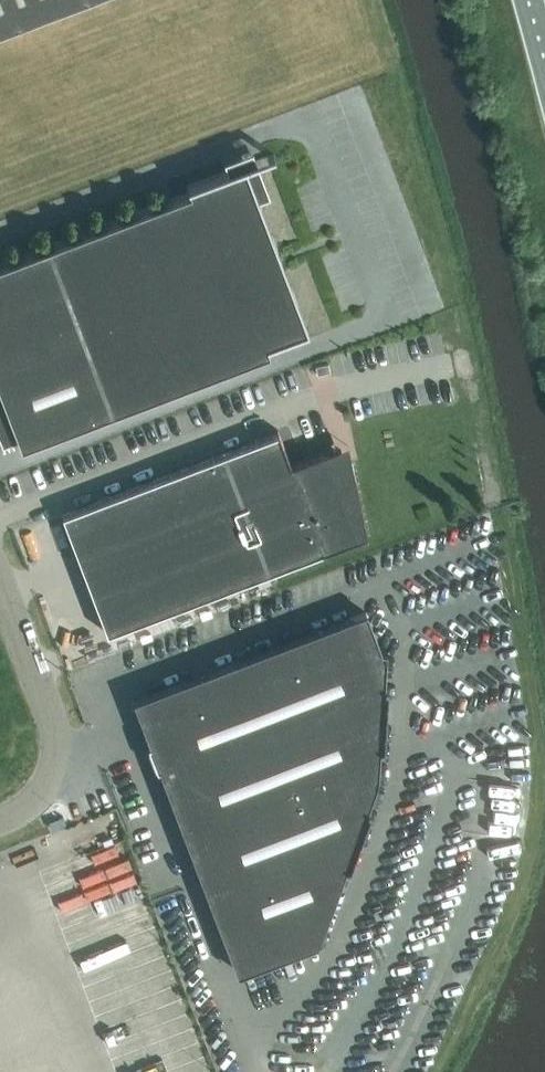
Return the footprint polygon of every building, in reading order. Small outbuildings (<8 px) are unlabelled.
[(72,0),(0,0),(0,27),(72,0)] [(22,444),(271,349),(269,343),(308,328),(258,194),(268,190),(252,148),(227,158),(231,168),(187,185),(190,190),(0,263),(0,386),(22,444)] [(292,464),(278,428),(64,514),(108,632),(368,535),(364,517),(361,517),(348,483),(356,481),(353,466),(342,468),(335,447),(292,464)] [(380,649),(365,610),(134,698),(238,973),(321,941),(347,870),(351,871),(372,811),(369,810),(379,781),(382,750),(385,751),(389,687),(384,687),(386,650),(380,649)]
